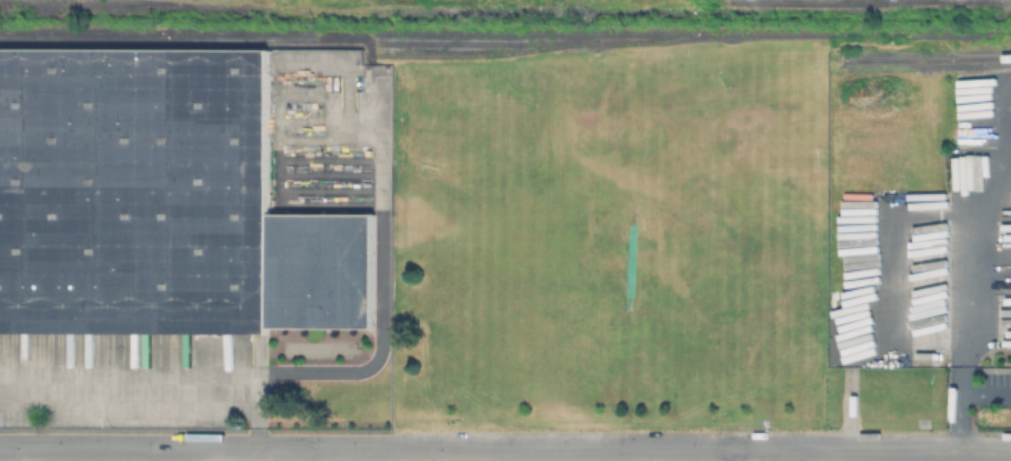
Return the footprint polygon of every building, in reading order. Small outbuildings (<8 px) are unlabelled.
[(270,337),(0,335),(0,48),(271,50),(270,337)]
